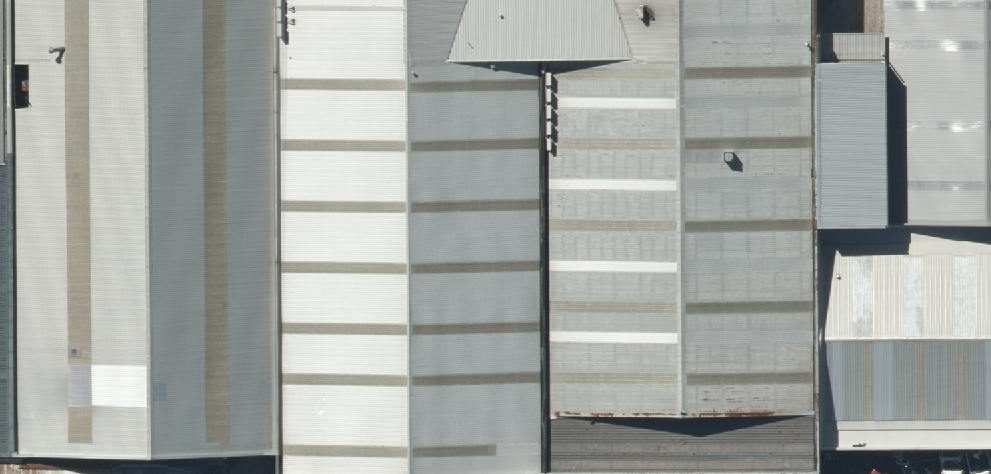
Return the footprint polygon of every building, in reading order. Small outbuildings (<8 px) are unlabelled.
[(257,415),(266,0),(0,0),(0,414),(194,415),(257,415)] [(530,414),(530,0),(266,0),(257,415),(530,414)] [(817,430),(804,212),(807,15),(807,0),(530,0),(530,414),(791,414),(817,430)] [(990,205),(990,0),(881,0),(881,12),(886,209),(990,205)] [(804,212),(886,209),(881,12),(807,15),(804,212)] [(804,212),(817,430),(990,429),(990,205),(886,209),(804,212)] [(0,414),(0,473),(193,473),(194,415),(0,414)] [(530,414),(530,473),(791,473),(791,414),(530,414)]
